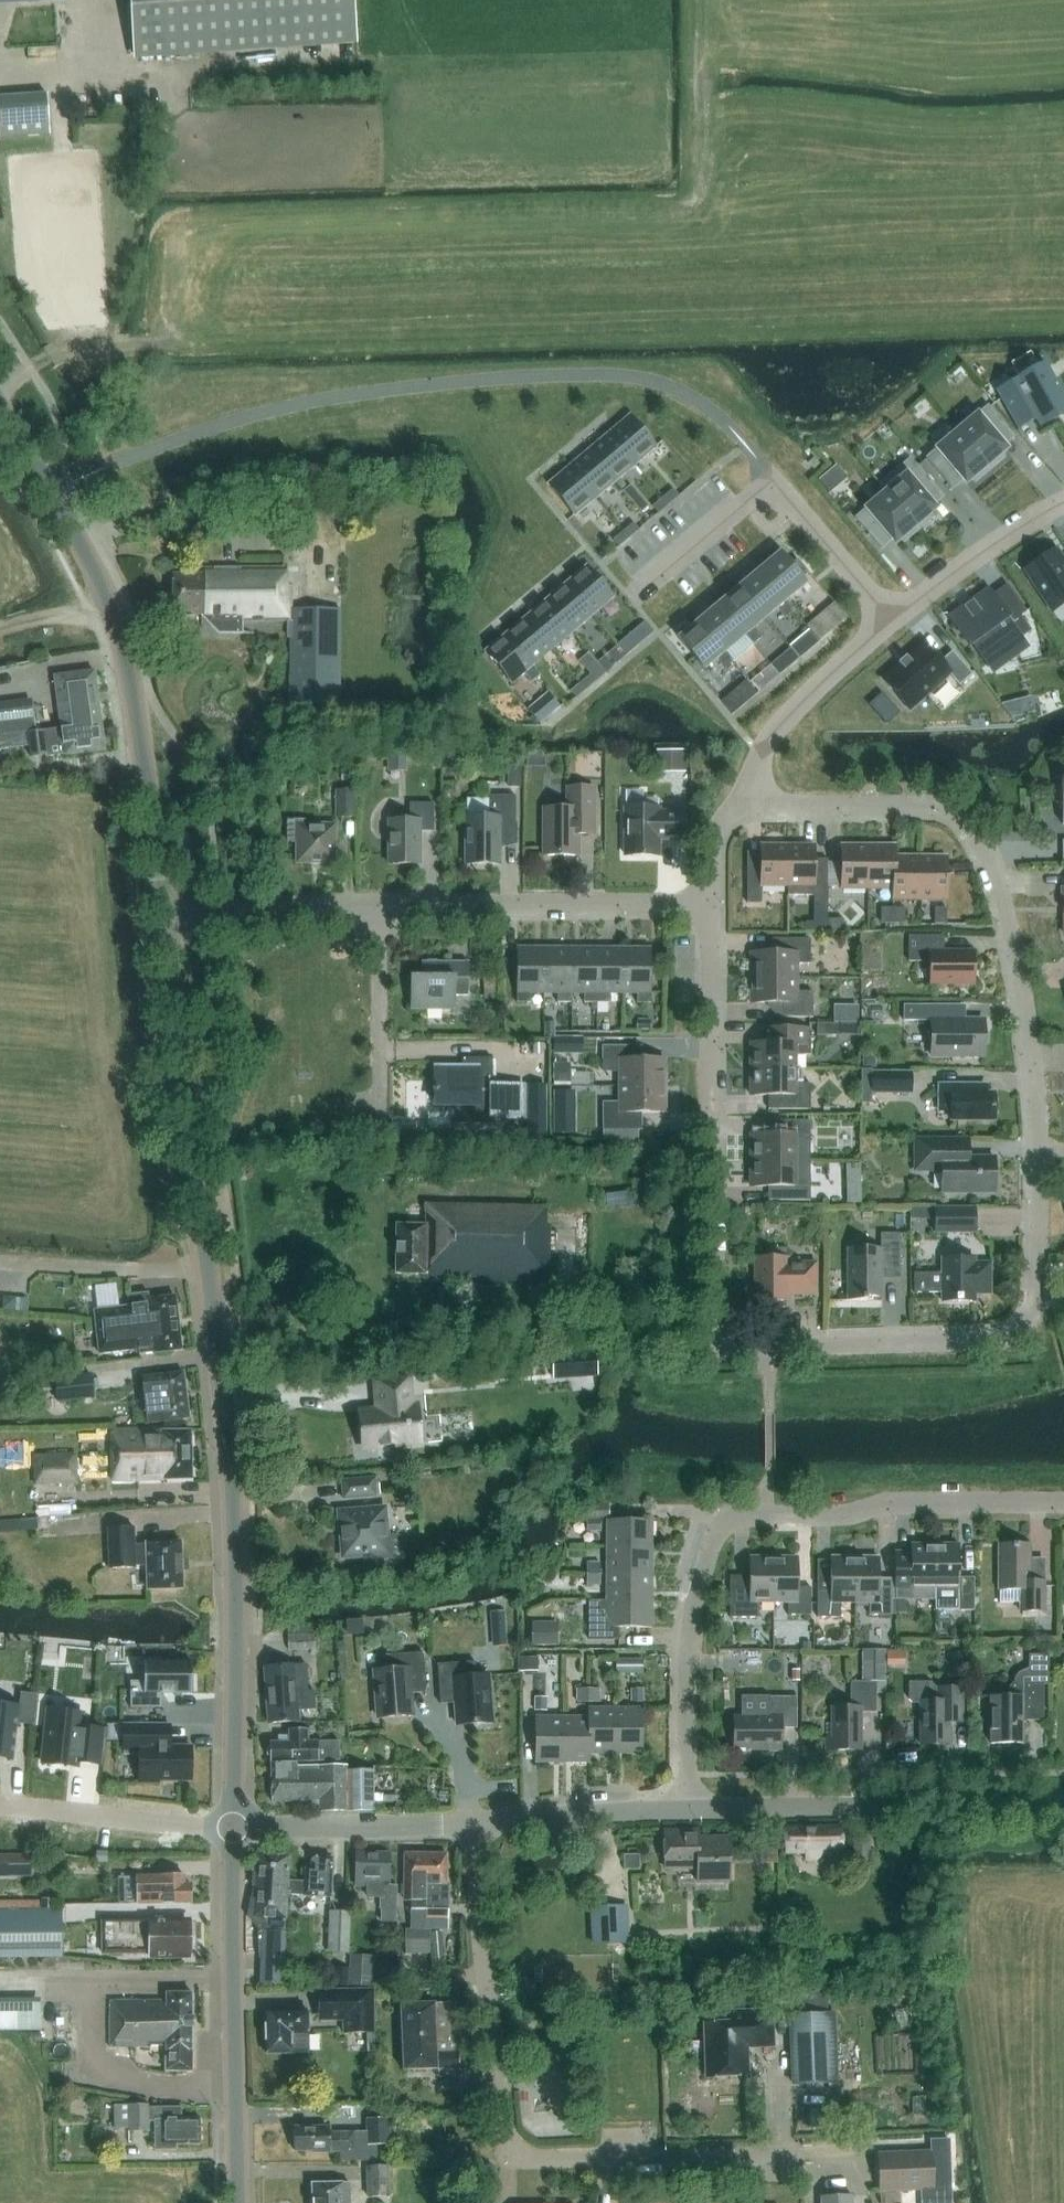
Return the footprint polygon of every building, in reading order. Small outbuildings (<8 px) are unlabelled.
[(134,56),(355,41),(352,0),(131,0),(134,56)] [(49,97),(0,98),(0,139),(50,137),(49,97)] [(1046,434),(1063,424),(1063,388),(1052,367),(1004,394),(1021,424),(1036,416),(1046,434)] [(987,406),(956,432),(990,471),(990,470),(989,470),(1004,457),(1000,453),(1006,449),(998,440),(1008,432),(1012,437),(1013,436),(987,406)] [(634,464),(655,446),(630,416),(609,434),(634,464)] [(989,471),(990,471),(956,432),(926,458),(952,488),(948,483),(958,474),(965,483),(970,479),(974,483),(988,471),(989,471)] [(589,451),(614,481),(634,464),(609,434),(589,451)] [(594,498),(614,481),(589,451),(569,467),(594,498)] [(878,484),(885,492),(886,492),(919,531),(919,530),(933,517),(930,513),(935,509),(928,500),(937,492),(941,497),(942,496),(909,457),(878,484)] [(569,467),(548,485),(574,515),(594,498),(569,467)] [(679,495),(673,488),(662,497),(668,504),(679,495)] [(919,531),(886,492),(885,492),(855,518),(881,548),(881,547),(877,542),(887,534),(894,543),(900,539),(903,543),(918,530),(918,531),(919,531)] [(652,506),(658,513),(668,504),(662,497),(652,506)] [(629,538),(639,529),(633,522),(622,531),(629,538)] [(612,540),(618,547),(629,538),(622,531),(612,540)] [(1025,569),(1031,578),(1052,609),(1063,601),(1063,564),(1062,561),(1055,549),(1035,562),(1025,569)] [(801,578),(808,572),(797,559),(790,565),(780,553),(759,570),(784,600),(805,583),(801,578)] [(587,567),(566,584),(592,614),(612,597),(587,567)] [(339,706),(340,610),(291,610),(291,584),(287,584),(287,568),(204,568),(204,574),(173,575),(172,615),(201,615),(201,627),(212,627),(218,634),(252,633),(252,632),(237,632),(237,621),(290,621),(289,706),(339,706)] [(784,600),(759,570),(739,587),(764,617),(776,608),(784,618),(793,611),(784,600)] [(571,631),(592,614),(566,584),(546,601),(571,631)] [(989,591),(951,620),(970,645),(972,644),(986,664),(1003,652),(1007,657),(1025,644),(1021,637),(1031,630),(1020,615),(1026,611),(1007,584),(992,595),(989,591)] [(739,587),(719,604),(744,634),(753,644),(761,637),(753,627),(764,617),(739,587)] [(526,618),(551,648),(571,631),(546,601),(526,618)] [(834,603),(807,625),(820,641),(831,631),(847,618),(834,603)] [(744,634),(719,604),(699,621),(724,651),(744,634)] [(526,618),(505,635),(531,665),(551,648),(526,618)] [(733,661),(724,651),(699,621),(678,638),(703,669),(716,658),(724,668),(733,661)] [(630,633),(617,644),(625,654),(638,643),(630,633)] [(539,675),(531,665),(505,635),(485,652),(510,683),(523,672),(531,681),(539,675)] [(799,658),(809,650),(800,639),(790,648),(799,658)] [(959,686),(972,674),(951,651),(940,662),(924,644),(907,659),(905,657),(904,657),(907,660),(901,665),(898,663),(898,664),(900,666),(883,681),(909,709),(948,674),(959,686)] [(781,656),(789,666),(799,658),(790,648),(781,656)] [(605,672),(611,666),(603,657),(597,662),(605,672)] [(59,676),(61,702),(98,699),(94,673),(59,676)] [(769,683),(760,673),(750,681),(759,691),(769,683)] [(589,674),(580,682),(585,689),(595,680),(589,674)] [(744,704),(756,693),(745,680),(733,691),(744,704)] [(585,689),(580,682),(570,691),(576,697),(585,689)] [(542,706),(532,715),(539,724),(560,706),(549,694),(539,703),(542,706)] [(30,729),(35,729),(31,698),(0,702),(0,735),(30,731),(30,729)] [(61,702),(63,726),(101,723),(98,699),(61,702)] [(1015,717),(1011,701),(1000,704),(1011,718),(1015,717)] [(30,729),(30,731),(0,735),(0,750),(29,746),(30,757),(46,755),(46,757),(64,755),(64,757),(105,752),(101,723),(63,726),(35,729),(30,729)] [(685,772),(685,750),(655,750),(655,772),(685,772)] [(406,772),(406,754),(386,754),(386,773),(406,772)] [(521,761),(507,761),(507,782),(521,782),(521,761)] [(1061,778),(1061,802),(1055,803),(1055,804),(1061,803),(1061,824),(1063,824),(1063,778),(1061,778)] [(592,834),(592,816),(592,787),(567,787),(567,808),(543,808),(543,855),(577,855),(577,834),(592,834)] [(335,790),(335,817),(355,817),(355,790),(335,790)] [(464,864),(500,864),(500,822),(514,822),(515,795),(488,795),(488,816),(464,816),(464,864)] [(387,864),(419,864),(419,831),(433,831),(433,803),(409,803),(408,820),(387,820),(387,864)] [(625,807),(624,855),(657,855),(658,836),(665,836),(665,838),(683,838),(683,812),(658,812),(658,807),(625,807)] [(295,841),(295,863),(335,863),(335,824),(303,824),(303,820),(287,820),(287,841),(290,841),(295,841)] [(787,886),(787,844),(760,844),(760,869),(746,869),(746,903),(760,903),(760,886),(787,886)] [(813,844),(787,844),(787,886),(786,895),(813,895),(813,903),(827,903),(827,869),(813,869),(813,844)] [(840,889),(867,889),(867,844),(841,844),(840,889)] [(893,889),(893,856),(894,855),(894,844),(867,844),(867,889),(892,889),(893,889)] [(919,856),(894,855),(893,856),(893,889),(892,889),(892,900),(919,900),(919,856)] [(946,900),(946,895),(946,856),(919,856),(919,900),(946,900)] [(892,923),(892,907),(880,907),(880,923),(892,923)] [(892,907),(892,923),(904,923),(904,908),(892,907)] [(946,908),(934,908),(934,923),(945,923),(946,908)] [(843,931),(843,918),(828,919),(828,932),(843,931)] [(929,984),(973,984),(973,951),(943,951),(943,935),(908,935),(908,961),(929,961),(929,984)] [(752,964),(752,977),(796,977),(796,964),(809,964),(809,938),(781,938),(781,952),(750,952),(750,964),(752,964)] [(530,992),(543,992),(543,947),(516,947),(516,1002),(530,1002),(530,992)] [(570,993),(570,947),(543,947),(543,992),(556,993),(556,1002),(570,1002),(570,993)] [(570,947),(570,993),(583,993),(583,1002),(596,1002),(596,947),(570,947)] [(609,993),(623,993),(623,948),(596,947),(596,1002),(609,1002),(609,993)] [(623,948),(623,993),(636,993),(636,1002),(650,1002),(650,948),(623,948)] [(411,977),(410,1008),(453,1008),(453,995),(467,995),(467,963),(422,963),(422,977),(411,977)] [(484,976),(484,985),(495,985),(495,976),(484,976)] [(796,977),(752,977),(752,991),(750,991),(750,1002),(769,1002),(769,1006),(775,1012),(779,1013),(779,1017),(812,1017),(812,991),(796,991),(796,977)] [(856,1004),(834,1004),(834,1023),(856,1023),(856,1004)] [(983,1019),(935,1019),(935,1005),(903,1005),(903,1020),(931,1020),(931,1055),(983,1055),(983,1019)] [(651,1019),(636,1019),(636,1030),(650,1030),(651,1019)] [(555,1022),(543,1022),(543,1037),(553,1037),(555,1037),(555,1022)] [(826,1023),(817,1023),(816,1035),(826,1036),(826,1023)] [(749,1042),(749,1069),(794,1069),(794,1054),(809,1054),(809,1028),(778,1028),(778,1042),(749,1042)] [(555,1037),(553,1037),(553,1054),(570,1054),(570,1037),(555,1037)] [(619,1059),(619,1085),(664,1085),(663,1059),(640,1059),(641,1045),(601,1046),(601,1059),(619,1059)] [(862,1055),(862,1067),(875,1067),(875,1060),(870,1055),(862,1055)] [(435,1092),(435,1105),(454,1105),(454,1123),(491,1123),(491,1117),(522,1117),(522,1086),(491,1086),(492,1058),(475,1058),(475,1067),(435,1067),(435,1085),(431,1088),(435,1092)] [(570,1082),(570,1062),(553,1062),(553,1082),(570,1082)] [(794,1083),(794,1069),(749,1069),(749,1095),(778,1095),(778,1109),(809,1109),(809,1083),(794,1083)] [(861,1069),(861,1092),(871,1092),(871,1072),(871,1069),(861,1069)] [(871,1072),(871,1092),(910,1092),(911,1072),(871,1072)] [(529,1083),(529,1138),(548,1137),(548,1083),(529,1083)] [(981,1084),(938,1084),(938,1111),(950,1111),(950,1120),(994,1120),(994,1092),(981,1092),(981,1084)] [(602,1130),(602,1140),(637,1140),(637,1129),(641,1129),(641,1128),(635,1128),(635,1112),(664,1112),(664,1085),(619,1085),(619,1101),(601,1101),(601,1130),(602,1130)] [(575,1134),(575,1114),(553,1114),(553,1133),(575,1134)] [(749,1134),(749,1160),(809,1160),(809,1120),(778,1120),(778,1134),(749,1134)] [(967,1139),(914,1139),(914,1170),(941,1170),(941,1192),(994,1192),(994,1157),(967,1157),(967,1139)] [(809,1160),(749,1160),(749,1186),(777,1186),(778,1200),(809,1200),(809,1174),(809,1160)] [(849,1205),(863,1204),(861,1165),(847,1166),(849,1205)] [(543,1205),(426,1203),(426,1225),(397,1225),(397,1273),(446,1274),(446,1279),(547,1280),(548,1224),(543,1224),(543,1205)] [(974,1207),(934,1207),(934,1232),(974,1231),(974,1207)] [(839,1299),(839,1300),(866,1300),(866,1296),(880,1296),(880,1267),(899,1267),(899,1233),(880,1233),(880,1249),(847,1249),(847,1299),(839,1299)] [(768,1258),(787,1258),(787,1247),(768,1247),(768,1258)] [(815,1293),(815,1263),(787,1262),(787,1258),(768,1258),(754,1258),(754,1300),(787,1300),(787,1293),(815,1293)] [(914,1273),(914,1292),(941,1292),(941,1300),(974,1300),(974,1293),(990,1293),(990,1262),(974,1262),(974,1258),(941,1258),(941,1273),(914,1273)] [(128,1307),(94,1310),(96,1332),(177,1324),(175,1297),(148,1300),(148,1293),(127,1295),(128,1307)] [(16,1298),(3,1297),(2,1311),(15,1312),(16,1298)] [(177,1324),(96,1332),(98,1354),(137,1350),(138,1355),(180,1351),(177,1324)] [(553,1379),(598,1376),(596,1350),(551,1353),(553,1379)] [(143,1379),(146,1401),(149,1423),(188,1418),(185,1396),(182,1373),(143,1379)] [(90,1375),(55,1379),(57,1402),(93,1398),(90,1375)] [(418,1442),(414,1407),(409,1408),(406,1379),(374,1382),(377,1411),(359,1412),(363,1447),(418,1442)] [(164,1427),(115,1428),(115,1444),(112,1444),(113,1481),(146,1480),(146,1481),(166,1480),(193,1480),(191,1432),(164,1432),(164,1427)] [(76,1484),(75,1456),(36,1456),(36,1485),(76,1484)] [(376,1476),(340,1479),(342,1500),(377,1497),(376,1476)] [(382,1504),(338,1508),(342,1552),(363,1550),(364,1561),(398,1557),(395,1530),(385,1531),(382,1504)] [(579,1517),(606,1517),(606,1504),(579,1504),(579,1517)] [(600,1519),(586,1518),(586,1531),(600,1531),(600,1519)] [(651,1520),(606,1520),(606,1547),(651,1547),(651,1520)] [(144,1544),(135,1544),(134,1527),(106,1528),(108,1570),(136,1569),(136,1566),(145,1566),(146,1591),(184,1589),(183,1571),(188,1570),(188,1559),(182,1559),(182,1540),(144,1542),(144,1544)] [(910,1544),(910,1552),(895,1552),(895,1600),(934,1600),(934,1588),(934,1544),(910,1544)] [(958,1544),(934,1544),(934,1588),(934,1600),(934,1610),(958,1610),(974,1610),(974,1577),(958,1578),(958,1544)] [(1029,1544),(998,1544),(998,1602),(1019,1602),(1019,1611),(1044,1611),(1044,1580),(1029,1580),(1029,1544)] [(651,1547),(606,1547),(606,1573),(651,1574),(651,1547)] [(773,1601),(773,1557),(749,1557),(748,1587),(728,1587),(728,1617),(758,1617),(758,1601),(773,1601)] [(797,1557),(773,1557),(773,1601),(787,1601),(787,1615),(810,1615),(810,1587),(797,1587),(797,1557)] [(854,1601),(854,1557),(830,1557),(830,1590),(816,1590),(816,1617),(840,1617),(840,1601),(854,1601)] [(854,1557),(854,1601),(869,1601),(868,1615),(891,1615),(891,1588),(878,1588),(878,1557),(854,1557)] [(600,1562),(586,1562),(586,1585),(600,1585),(600,1562)] [(651,1574),(606,1573),(605,1600),(650,1600),(651,1574)] [(650,1627),(650,1600),(605,1600),(588,1600),(588,1639),(618,1639),(618,1627),(650,1627)] [(506,1609),(488,1611),(489,1629),(507,1628),(506,1609)] [(553,1622),(531,1622),(531,1644),(553,1644),(553,1622)] [(314,1634),(287,1636),(288,1651),(315,1650),(314,1634)] [(861,1650),(862,1667),(885,1667),(885,1650),(884,1649),(861,1650)] [(373,1671),(377,1718),(411,1715),(410,1693),(425,1692),(422,1653),(384,1655),(385,1670),(373,1671)] [(964,1676),(964,1654),(948,1654),(948,1676),(964,1676)] [(990,1743),(1021,1743),(1022,1720),(1026,1715),(1043,1715),(1043,1684),(1048,1684),(1048,1656),(1037,1656),(1037,1657),(1025,1669),(1021,1671),(1017,1674),(1015,1677),(1013,1681),(999,1695),(990,1695),(990,1743)] [(537,1657),(519,1657),(519,1671),(537,1670),(537,1657)] [(615,1659),(615,1673),(641,1672),(641,1659),(615,1659)] [(130,1681),(130,1707),(160,1707),(160,1693),(191,1693),(191,1661),(143,1661),(143,1681),(130,1681)] [(475,1662),(437,1664),(439,1704),(455,1703),(456,1725),(491,1722),(487,1675),(476,1676),(475,1662)] [(309,1693),(308,1667),(296,1667),(296,1666),(265,1667),(268,1723),(299,1721),(298,1709),(315,1708),(315,1693),(309,1693)] [(825,1723),(825,1749),(860,1749),(860,1712),(875,1712),(875,1693),(885,1693),(885,1681),(861,1681),(850,1681),(850,1707),(831,1707),(831,1723),(825,1723)] [(962,1687),(937,1687),(930,1681),(908,1681),(908,1693),(908,1698),(912,1702),(917,1702),(920,1702),(919,1743),(948,1743),(948,1715),(962,1715),(962,1687)] [(599,1702),(599,1688),(576,1688),(576,1702),(599,1702)] [(643,1688),(630,1688),(630,1702),(642,1702),(643,1688)] [(0,1704),(0,1756),(12,1757),(11,1760),(13,1760),(17,1723),(33,1725),(36,1694),(20,1692),(19,1705),(17,1705),(17,1706),(0,1704)] [(769,1697),(769,1696),(740,1695),(740,1716),(733,1716),(733,1747),(752,1747),(761,1747),(761,1750),(781,1750),(781,1728),(796,1728),(796,1697),(769,1697)] [(546,1696),(534,1696),(534,1710),(546,1710),(546,1696)] [(587,1717),(588,1717),(588,1753),(614,1753),(614,1708),(587,1708),(587,1717)] [(641,1753),(641,1708),(614,1708),(614,1753),(641,1753)] [(46,1726),(42,1763),(68,1765),(77,1766),(77,1763),(82,1714),(61,1711),(47,1710),(46,1726)] [(561,1762),(561,1717),(534,1717),(534,1762),(561,1762)] [(588,1717),(587,1717),(561,1717),(561,1762),(588,1762),(588,1753),(588,1717)] [(123,1724),(123,1755),(139,1755),(138,1783),(159,1783),(159,1780),(191,1780),(191,1746),(169,1746),(169,1725),(159,1725),(123,1724)] [(272,1760),(272,1763),(298,1762),(298,1761),(340,1760),(340,1740),(317,1740),(317,1743),(308,1743),(308,1729),(289,1729),(289,1735),(277,1735),(277,1742),(270,1743),(270,1747),(268,1749),(268,1756),(272,1760)] [(319,1811),(373,1810),(373,1802),(373,1794),(373,1770),(346,1770),(346,1765),(298,1766),(298,1762),(272,1763),(273,1800),(295,1799),(299,1805),(319,1805),(319,1811)] [(383,1794),(373,1794),(373,1802),(383,1802),(383,1796),(383,1794)] [(783,1852),(803,1852),(803,1859),(814,1859),(822,1851),(827,1858),(826,1858),(828,1859),(839,1859),(839,1836),(824,1836),(824,1831),(820,1828),(812,1828),(783,1828),(783,1852)] [(698,1838),(698,1834),(665,1833),(665,1866),(696,1867),(696,1881),(728,1882),(728,1838),(698,1838)] [(776,1835),(762,1836),(763,1858),(776,1858),(776,1835)] [(853,1842),(853,1864),(866,1865),(867,1843),(853,1842)] [(108,1862),(108,1852),(98,1852),(98,1862),(108,1862)] [(383,1898),(383,1921),(395,1921),(396,1883),(390,1882),(390,1853),(357,1853),(356,1885),(365,1885),(365,1893),(367,1898),(383,1898)] [(405,1900),(411,1900),(410,1930),(405,1930),(405,1953),(431,1954),(431,1931),(424,1931),(424,1930),(424,1918),(425,1900),(424,1900),(424,1898),(425,1898),(426,1854),(405,1853),(404,1884),(406,1884),(405,1900)] [(425,1900),(446,1901),(447,1854),(426,1854),(425,1898),(424,1898),(424,1900),(425,1900)] [(289,1858),(257,1856),(254,1922),(263,1923),(259,1985),(283,1986),(289,1858)] [(331,1859),(315,1858),(311,1864),(310,1867),(305,1867),(305,1881),(289,1882),(288,1896),(330,1897),(331,1859)] [(184,1874),(161,1874),(137,1874),(137,1902),(191,1902),(191,1883),(184,1883),(184,1874)] [(425,1900),(424,1918),(447,1918),(447,1901),(446,1901),(425,1900)] [(604,1907),(606,1944),(628,1943),(626,1906),(604,1907)] [(347,1950),(349,1911),(328,1910),(326,1949),(347,1950)] [(62,1914),(0,1915),(0,1958),(62,1958),(62,1914)] [(424,1918),(424,1930),(430,1930),(447,1930),(447,1918),(424,1918)] [(186,1919),(102,1921),(103,1953),(149,1952),(149,1956),(187,1956),(187,1952),(192,1950),(191,1944),(187,1940),(186,1919)] [(374,1984),(375,1955),(353,1954),(352,1983),(374,1984)] [(346,1985),(346,1970),(331,1970),(331,1984),(346,1985)] [(826,1983),(794,1985),(795,2013),(827,2012),(826,1983)] [(343,1991),(317,1991),(317,2021),(343,2021),(343,2034),(373,2034),(373,1990),(343,1991)] [(167,2002),(110,2003),(111,2048),(166,2047),(166,2073),(193,2072),(192,2029),(195,2029),(195,2017),(193,2015),(192,1993),(167,1994),(167,2002)] [(43,2030),(42,2000),(0,2002),(0,2032),(43,2030)] [(457,2004),(402,2005),(404,2068),(459,2067),(457,2004)] [(707,2077),(749,2076),(748,2055),(744,2055),(744,2043),(773,2042),(773,2047),(774,2047),(773,2011),(731,2012),(731,2023),(705,2024),(707,2077)] [(307,2012),(265,2013),(266,2054),(308,2053),(307,2012)] [(835,2016),(790,2018),(793,2084),(837,2082),(835,2016)] [(401,2096),(395,2089),(389,2089),(386,2092),(386,2098),(393,2105),(398,2105),(401,2102),(401,2096)] [(114,2104),(114,2128),(127,2128),(127,2104),(114,2104)] [(149,2121),(154,2121),(154,2150),(176,2150),(176,2144),(201,2144),(200,2118),(181,2118),(181,2107),(148,2107),(148,2104),(127,2104),(127,2128),(127,2131),(149,2131),(149,2121)] [(314,2131),(295,2131),(295,2150),(313,2150),(313,2153),(342,2153),(342,2161),(377,2161),(377,2145),(390,2145),(390,2119),(367,2119),(367,2133),(329,2133),(329,2128),(314,2128),(314,2131)] [(880,2155),(881,2191),(924,2190),(925,2202),(951,2202),(949,2141),(931,2141),(931,2153),(880,2155)] [(387,2197),(387,2168),(367,2168),(367,2196),(387,2197)] [(312,2183),(313,2202),(349,2202),(349,2183),(312,2183)]
